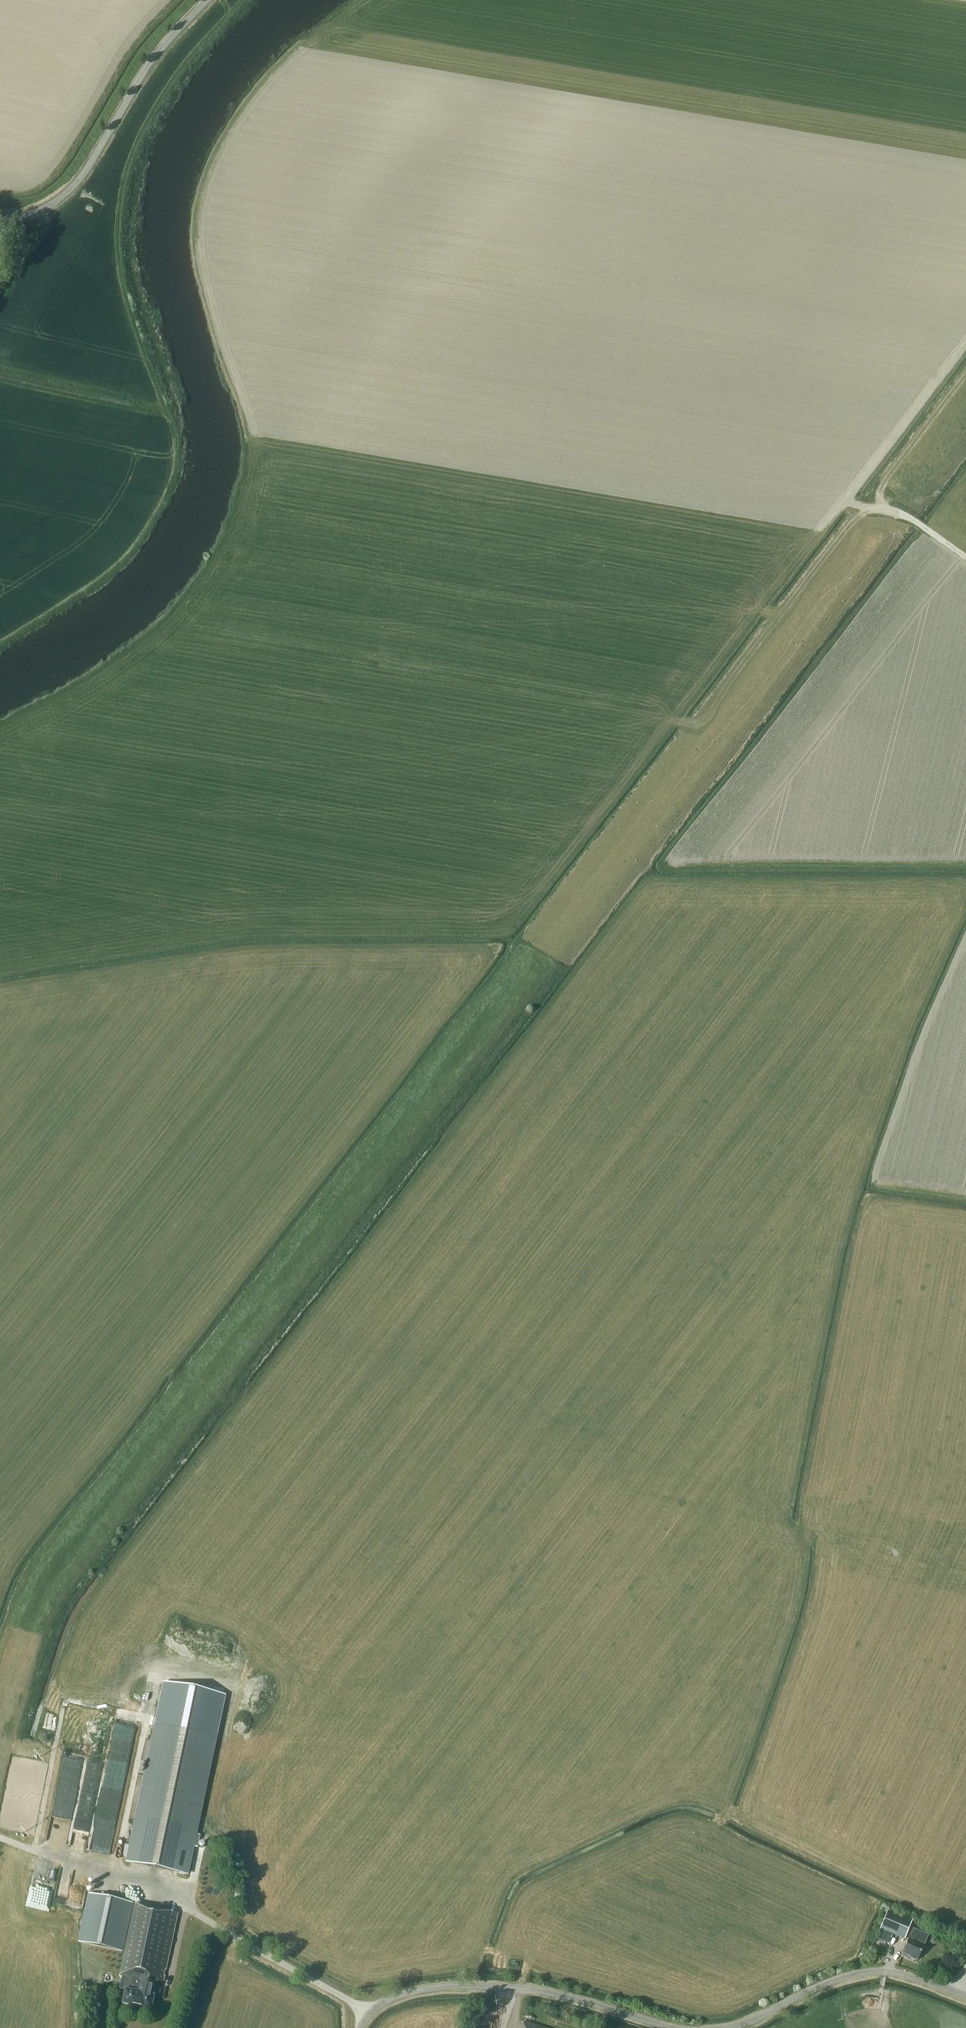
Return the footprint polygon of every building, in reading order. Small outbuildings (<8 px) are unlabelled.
[(154,1723),(125,1862),(188,1875),(217,1737),(154,1723)] [(70,1833),(83,1758),(66,1755),(58,1800),(65,1801),(62,1821),(60,1821),(58,1831),(70,1833)] [(88,1894),(78,1941),(122,1951),(132,1904),(88,1894)] [(178,1914),(134,1904),(120,1975),(132,1978),(130,1990),(125,1989),(123,2004),(151,2010),(154,1995),(153,1995),(156,1980),(161,1982),(162,1975),(164,1975),(178,1914)] [(904,1941),(912,1921),(888,1911),(879,1931),(904,1941)] [(910,1937),(909,1937),(902,1953),(910,1957),(910,1958),(916,1961),(917,1960),(918,1960),(925,1945),(924,1945),(928,1936),(913,1929),(910,1937)]
